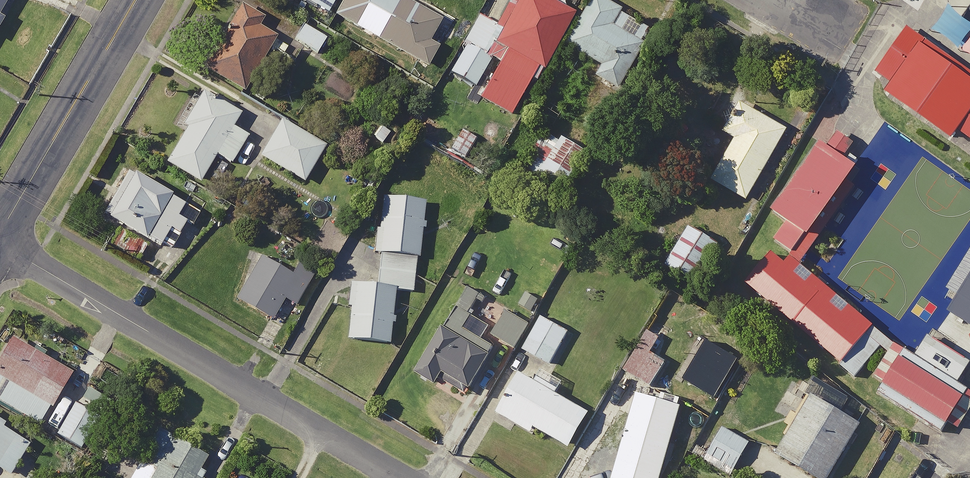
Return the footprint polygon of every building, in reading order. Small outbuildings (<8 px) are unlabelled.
[(318,9),(323,0),(302,0),(318,9)] [(506,33),(478,18),(449,75),(477,89),(492,59),(505,66),(487,103),(515,117),(539,69),(549,74),(577,17),(543,0),(522,0),(506,33)] [(607,0),(598,0),(571,46),(607,67),(600,78),(628,94),(654,49),(622,30),(631,14),(607,0)] [(914,10),(969,50),(969,0),(921,0),(914,10)] [(285,32),(245,8),(231,31),(239,35),(215,75),(248,94),(285,32)] [(332,38),(305,22),(295,40),(322,55),(332,38)] [(967,104),(887,46),(850,97),(930,154),(967,104)] [(246,118),(208,96),(195,118),(187,113),(179,126),(190,132),(170,165),(205,185),(222,157),(236,164),(250,139),(238,132),(246,118)] [(792,131),(744,103),(726,133),(740,142),(716,182),(750,203),(792,131)] [(329,149),(284,124),(264,159),(309,185),(329,149)] [(594,156),(549,129),(520,177),(536,187),(539,181),(569,198),(594,156)] [(838,179),(804,155),(749,230),(784,255),(838,179)] [(109,218),(123,225),(112,244),(144,261),(154,242),(177,254),(200,212),(132,175),(109,218)] [(427,206),(386,203),(384,231),(380,230),(378,256),(422,260),(427,206)] [(722,248),(691,227),(665,264),(696,285),(722,248)] [(304,279),(258,254),(234,298),(278,323),(290,301),(299,306),(316,275),(309,271),(304,279)] [(853,340),(754,263),(724,301),(823,378),(853,340)] [(417,274),(383,271),(382,287),(355,285),(351,343),(395,347),(399,292),(415,293),(417,274)] [(505,308),(478,291),(423,378),(441,389),(445,382),(469,397),(498,351),(484,342),(505,308)] [(572,333),(540,316),(522,349),(554,366),(572,333)] [(9,334),(0,349),(0,400),(36,422),(68,370),(9,334)] [(669,364),(640,347),(625,371),(655,388),(669,364)] [(896,370),(878,360),(852,406),(926,448),(952,403),(935,392),(947,371),(908,348),(896,370)] [(566,383),(526,360),(496,412),(535,435),(538,430),(573,450),(593,415),(559,395),(566,383)] [(106,397),(72,378),(44,426),(78,445),(106,397)] [(642,397),(617,477),(665,477),(685,411),(642,397)] [(814,397),(780,455),(818,477),(835,477),(865,427),(814,397)] [(0,419),(0,468),(6,472),(29,440),(0,419)] [(128,476),(127,477),(202,477),(193,473),(204,452),(155,426),(145,445),(122,434),(106,464),(128,476)] [(753,444),(725,430),(711,457),(739,471),(753,444)]
